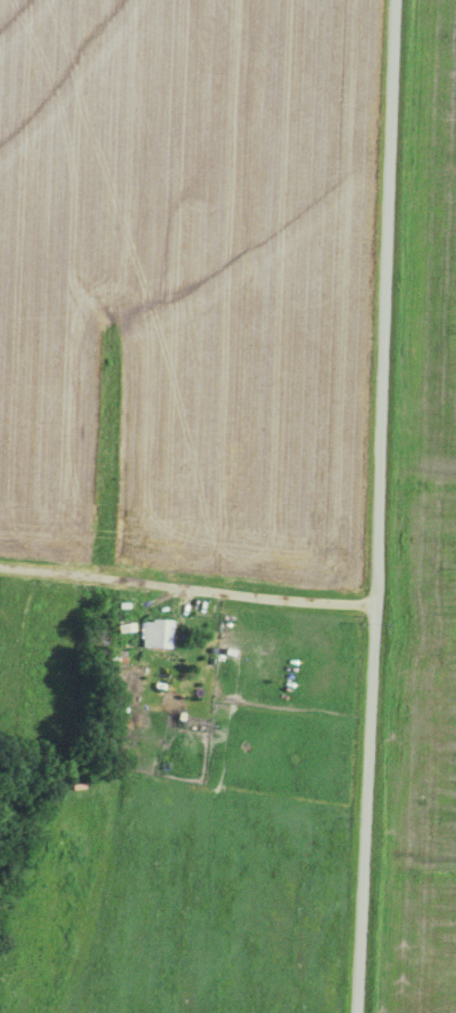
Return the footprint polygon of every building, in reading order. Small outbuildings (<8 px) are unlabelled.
[(171,646),(171,618),(143,618),(143,646),(171,646)]
